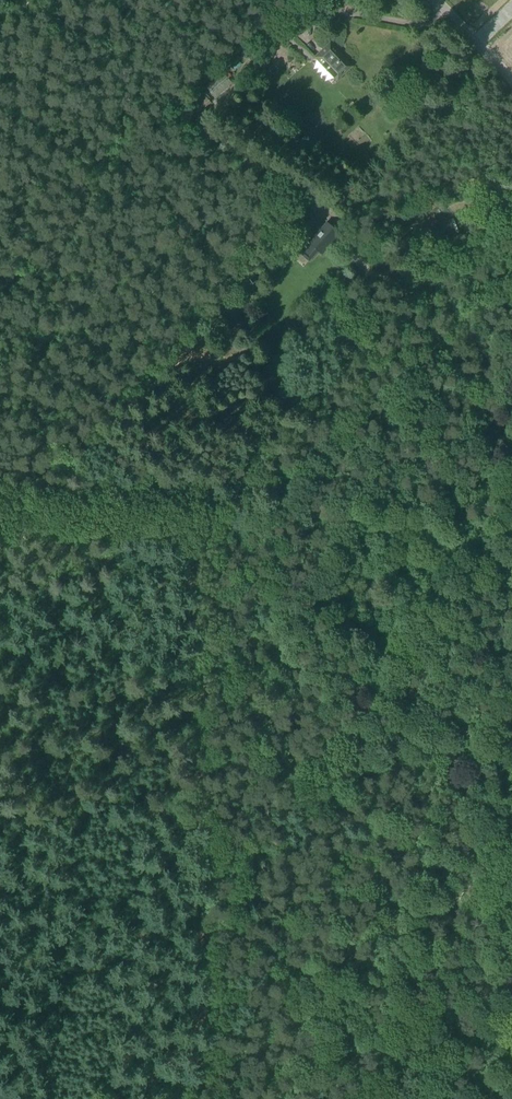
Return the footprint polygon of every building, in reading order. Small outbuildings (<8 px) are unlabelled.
[(330,43),(323,50),(316,57),(338,80),(340,78),(339,77),(351,66),(343,58),(343,57),(330,43)] [(209,72),(207,84),(223,88),(226,76),(209,72)] [(202,92),(183,107),(190,116),(209,101),(202,92)] [(322,254),(330,245),(339,234),(326,222),(309,242),(296,230),(284,243),(296,253),(298,252),(308,261),(318,250),(322,254)]
